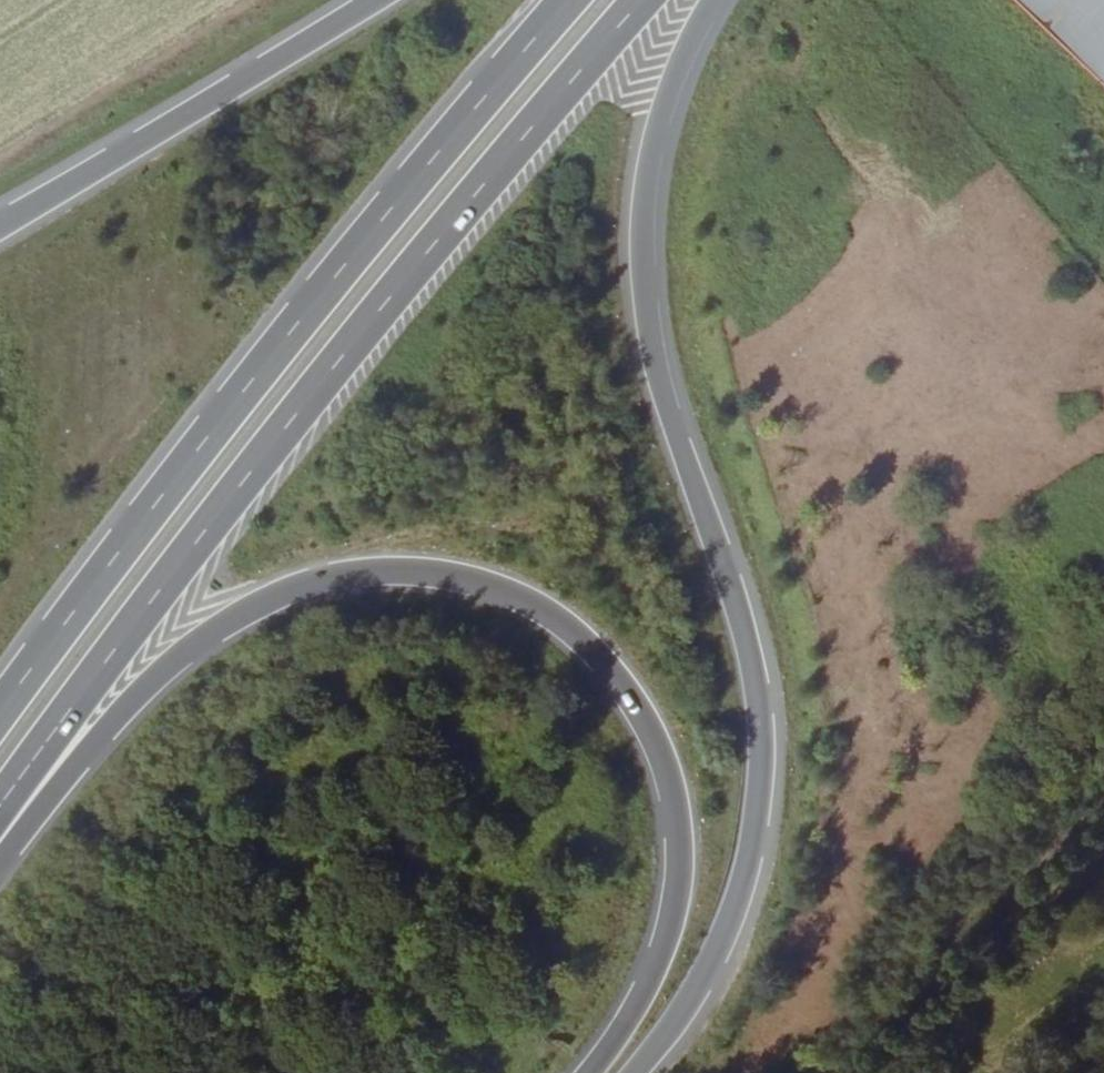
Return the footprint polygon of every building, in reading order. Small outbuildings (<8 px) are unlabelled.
[(1103,79),(1103,0),(1020,0),(1103,79)]
